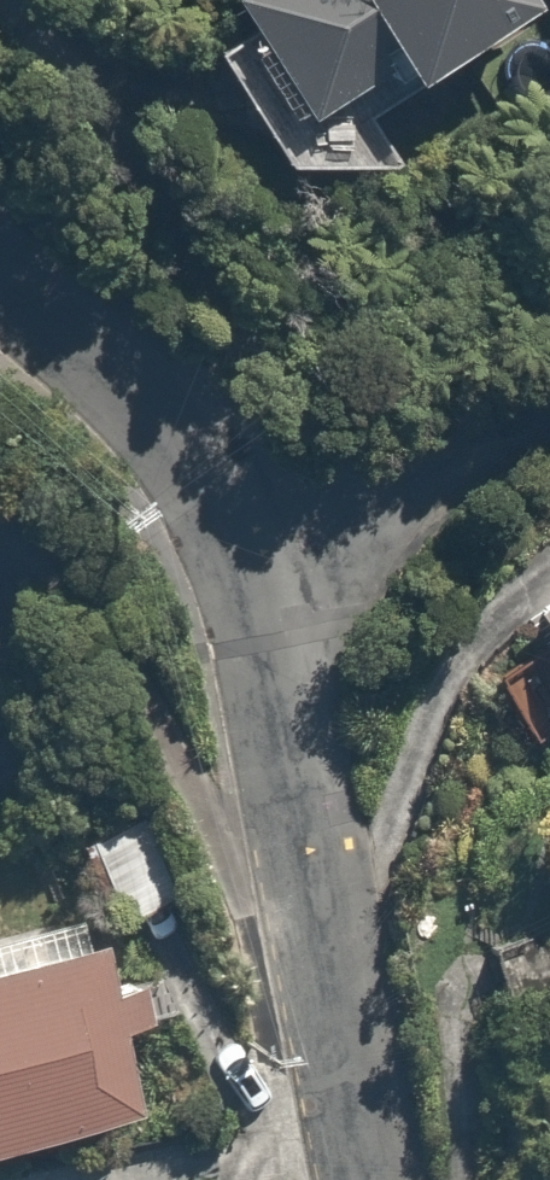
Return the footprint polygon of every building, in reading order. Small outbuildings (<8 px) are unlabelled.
[(530,0),(243,0),(226,10),(291,118),(376,66),(390,91),(533,5),(530,0)] [(531,612),(549,646),(549,602),(531,612)] [(120,828),(65,856),(102,928),(156,901),(120,828)] [(139,1133),(117,1039),(142,1033),(130,981),(105,987),(89,920),(0,940),(0,1165),(139,1133)] [(492,953),(502,1010),(549,1003),(549,943),(492,953)]
